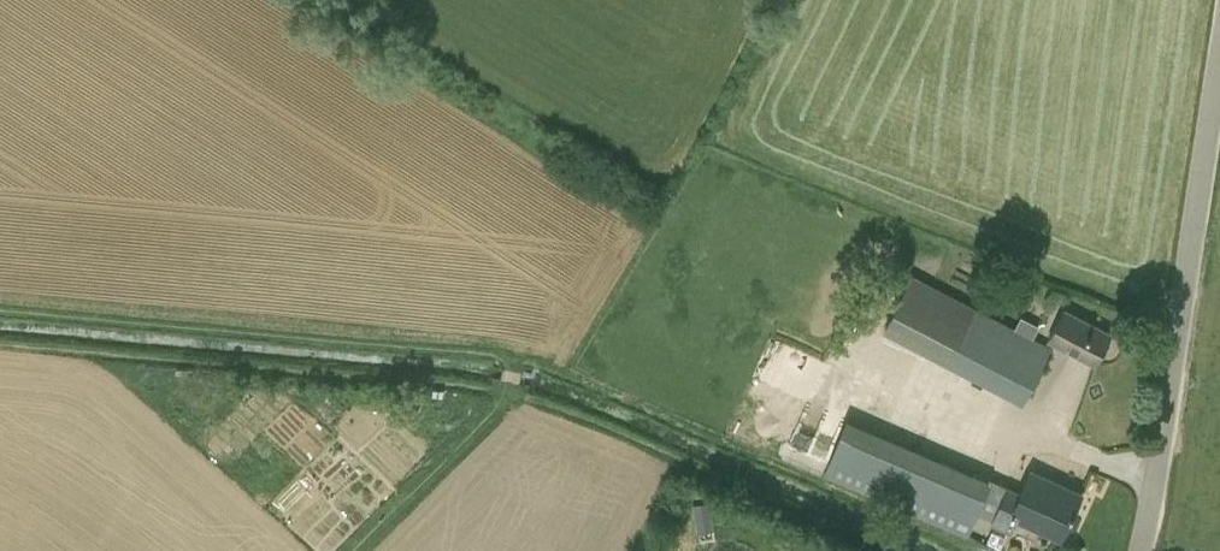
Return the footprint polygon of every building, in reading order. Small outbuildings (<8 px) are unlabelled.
[(921,276),(894,329),(1034,399),(1059,349),(1035,337),(1042,323),(1022,314),(1017,324),(921,276)] [(1111,333),(1064,308),(1048,339),(1095,364),(1111,333)] [(958,464),(933,521),(967,535),(978,510),(990,478),(958,464)] [(990,478),(978,510),(992,516),(990,522),(1011,532),(1017,518),(1032,525),(1036,515),(1044,519),(1040,528),(1061,538),(1065,528),(1082,493),(1030,469),(1020,491),(991,479),(990,478)]
